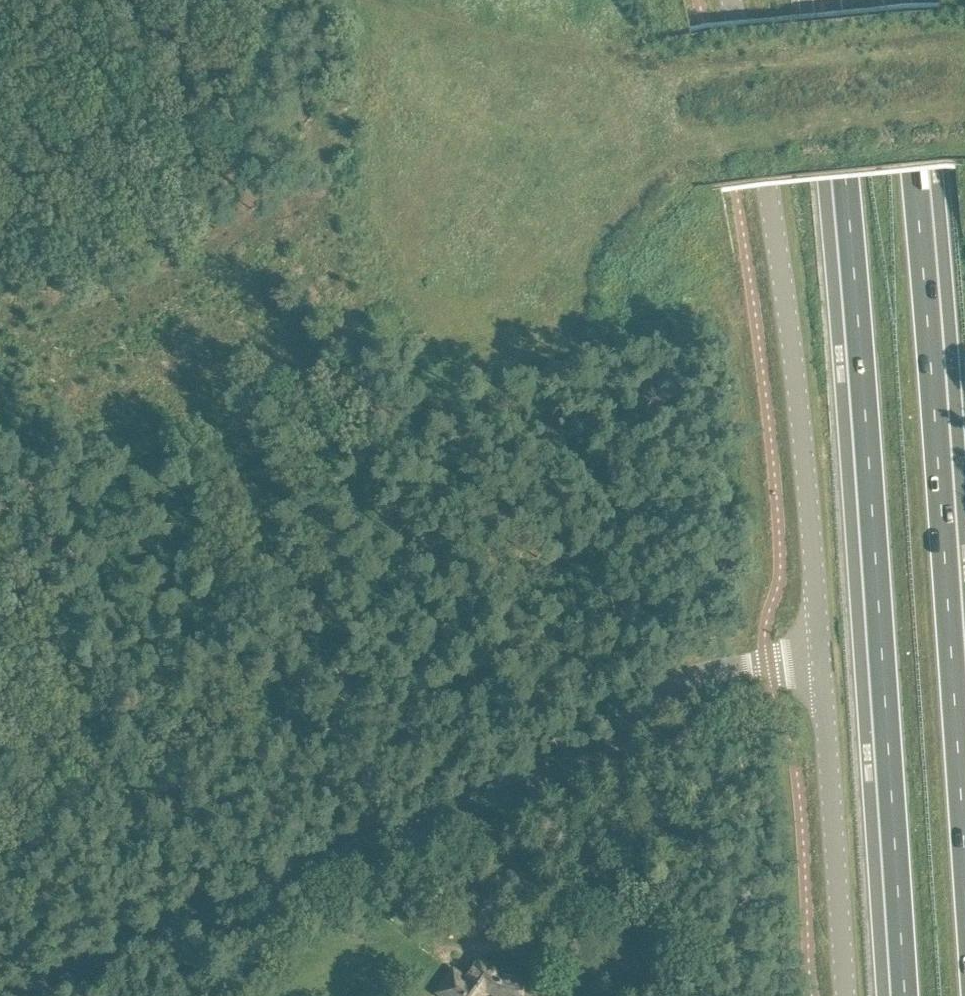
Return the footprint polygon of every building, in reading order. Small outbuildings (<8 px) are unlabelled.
[(442,987),(436,995),(484,995),(488,991),(504,995),(520,995),(525,981),(499,974),(479,960),(466,979),(454,971),(442,987)]
